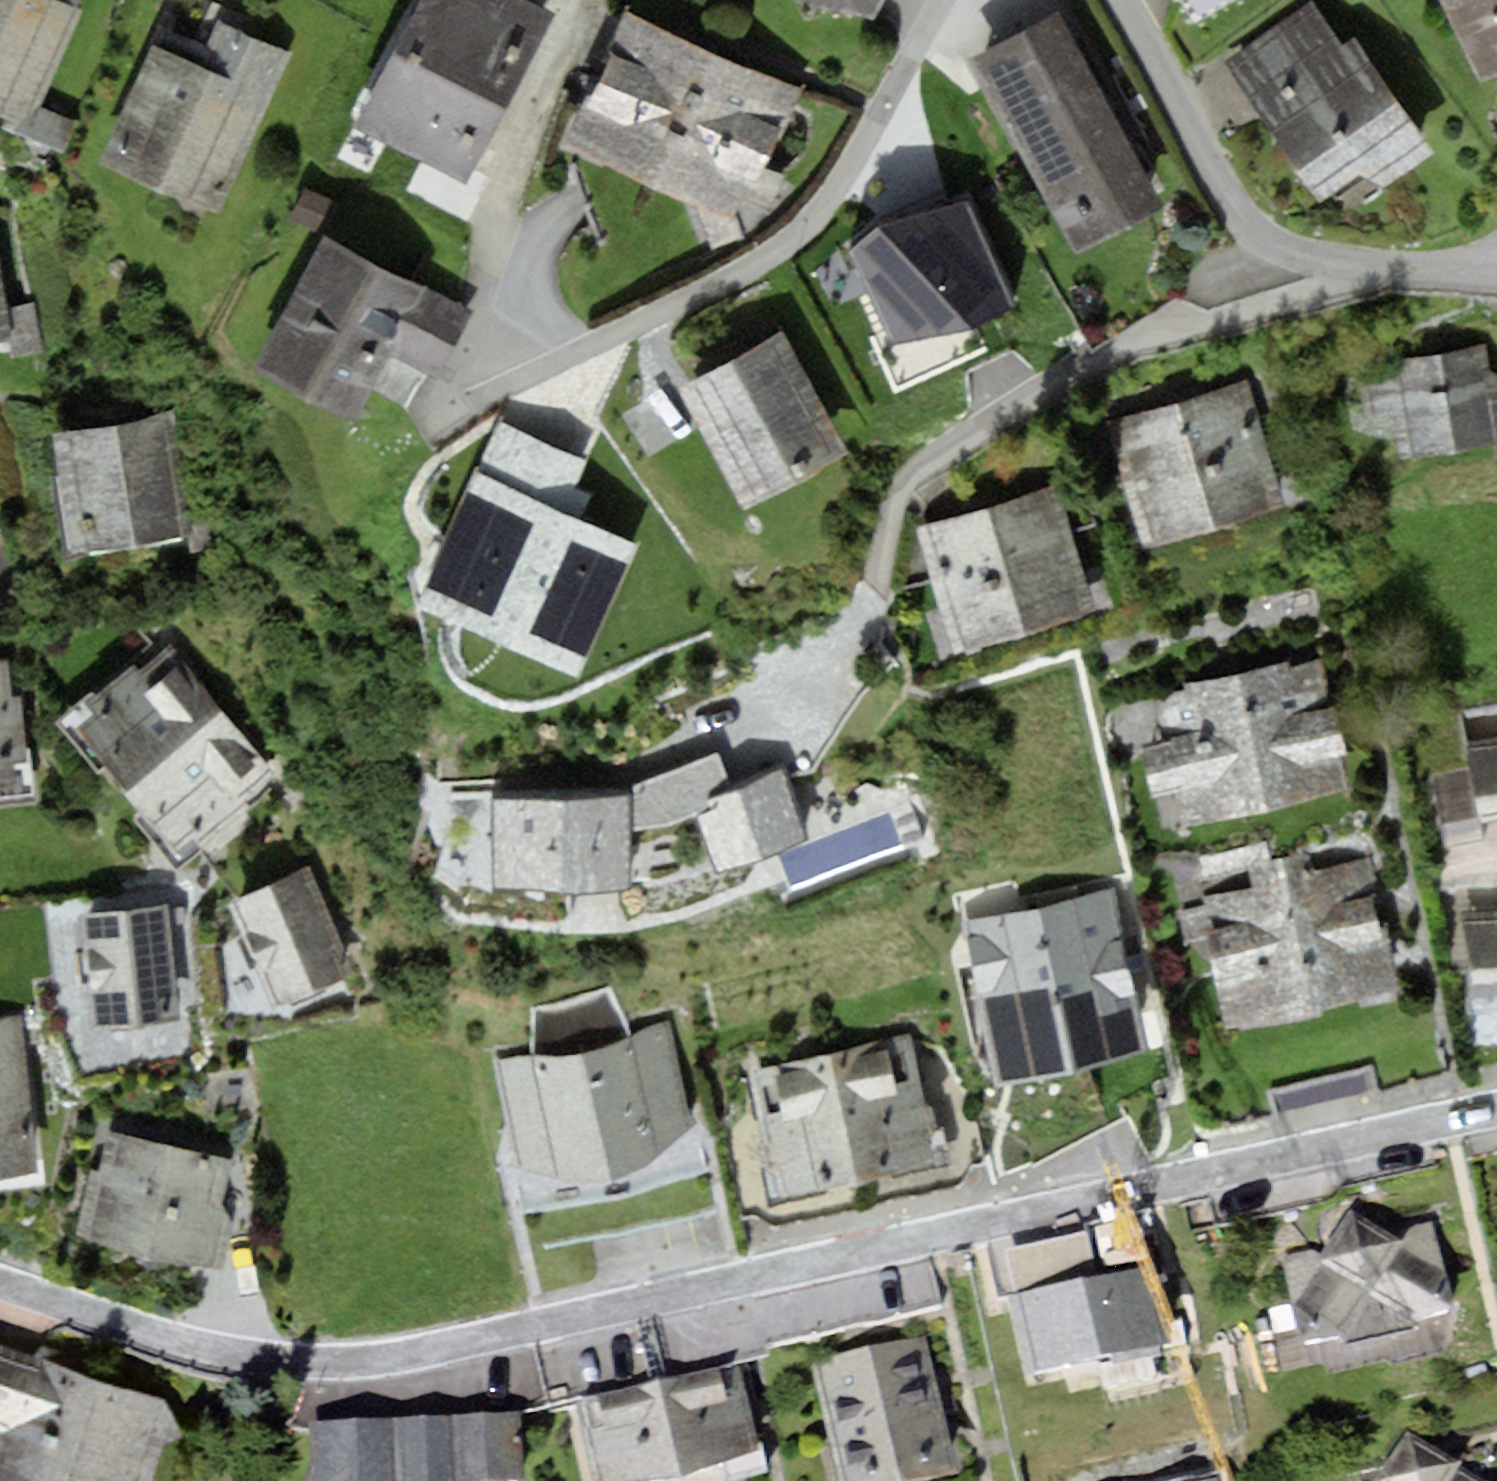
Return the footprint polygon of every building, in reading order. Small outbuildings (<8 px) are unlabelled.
[(51,0),(0,0),(0,111),(39,129),(90,18),(51,0)] [(359,122),(471,180),(558,12),(535,0),(423,0),(359,122)] [(878,15),(886,0),(850,0),(878,15)] [(1338,209),(1440,143),(1348,0),(1336,0),(1241,61),(1338,209)] [(1492,67),(1496,65),(1496,0),(1458,0),(1492,67)] [(807,88),(631,5),(570,132),(746,216),(807,88)] [(1064,14),(978,62),(1081,247),(1167,199),(1064,14)] [(112,155),(215,213),(279,100),(176,42),(112,155)] [(359,411),(370,390),(412,414),(454,343),(407,316),(425,281),(330,234),(265,363),(359,411)] [(40,311),(6,315),(0,268),(0,364),(46,358),(40,311)] [(785,325),(685,381),(753,500),(853,444),(785,325)] [(1411,448),(1496,434),(1496,343),(1496,341),(1396,357),(1380,360),(1363,385),(1368,413),(1404,408),(1411,448)] [(1251,377),(1112,420),(1149,540),(1289,496),(1251,377)] [(177,412),(61,429),(79,550),(195,533),(177,412)] [(579,462),(502,429),(428,600),(577,665),(626,551),(554,520),(579,462)] [(1060,479),(921,527),(962,645),(1101,597),(1060,479)] [(174,639),(72,715),(186,868),(289,791),(174,639)] [(1325,648),(1137,693),(1171,830),(1359,784),(1325,648)] [(0,663),(0,783),(26,781),(16,661),(0,663)] [(1458,703),(1480,810),(1496,807),(1496,695),(1458,703)] [(720,764),(622,808),(622,828),(666,821),(694,809),(721,868),(806,836),(783,777),(738,801),(720,764)] [(622,801),(499,806),(501,882),(624,878),(622,828),(622,808),(622,801)] [(1379,849),(1197,892),(1232,1040),(1330,1017),(1326,999),(1410,980),(1379,849)] [(315,870),(230,901),(269,1006),(354,974),(315,870)] [(1113,891),(972,933),(1009,1057),(1150,1016),(1113,891)] [(174,904),(85,911),(93,1020),(183,1014),(174,904)] [(1463,914),(1469,1026),(1496,1025),(1496,912),(1463,914)] [(0,1022),(0,1168),(37,1166),(26,1020),(0,1022)] [(670,1020),(493,1055),(512,1154),(569,1168),(644,1153),(690,1118),(670,1020)] [(919,1024),(746,1066),(778,1196),(951,1153),(919,1024)] [(242,1157),(122,1128),(98,1228),(218,1257),(242,1157)] [(1341,1247),(1286,1258),(1304,1349),(1464,1317),(1445,1223),(1394,1233),(1360,1214),(1341,1247)] [(1086,1240),(1005,1258),(1034,1390),(1163,1361),(1146,1286),(1099,1296),(1086,1240)] [(0,1305),(0,1396),(62,1416),(44,1469),(81,1480),(191,1480),(225,1381),(0,1305)] [(821,1372),(847,1480),(954,1480),(923,1348),(821,1372)] [(585,1417),(599,1480),(709,1480),(752,1459),(735,1383),(585,1417)] [(311,1429),(312,1476),(311,1480),(515,1480),(513,1423),(311,1429)] [(1411,1445),(1387,1480),(1467,1480),(1411,1445)]
